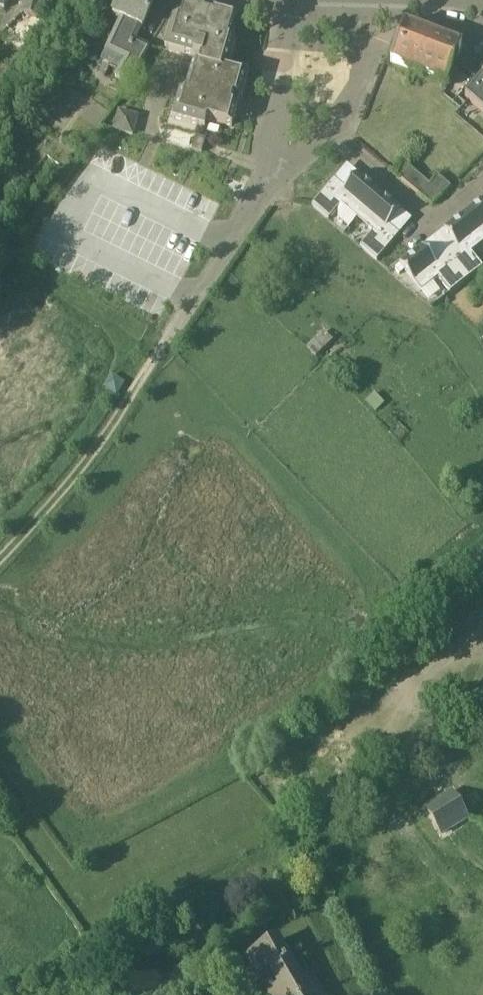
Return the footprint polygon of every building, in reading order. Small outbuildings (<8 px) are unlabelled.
[(20,13),(37,18),(41,3),(48,4),(49,0),(24,0),(20,13)] [(155,0),(121,0),(114,15),(121,18),(106,52),(125,61),(115,78),(127,85),(149,47),(136,41),(142,28),(142,29),(156,0),(155,0)] [(247,80),(239,78),(241,70),(229,66),(235,43),(228,41),(234,16),(215,11),(213,18),(204,16),(206,6),(187,1),(181,21),(173,19),(165,50),(201,60),(199,67),(194,65),(186,94),(180,92),(172,120),(205,129),(207,121),(232,128),(237,108),(229,106),(232,97),(242,100),(247,80)] [(420,32),(405,26),(390,63),(448,85),(462,48),(439,39),(442,33),(422,25),(420,32)] [(479,80),(465,97),(482,112),(482,75),(479,80)] [(138,116),(119,111),(113,131),(133,136),(138,116)] [(202,153),(206,139),(196,137),(192,151),(202,153)] [(394,173),(404,182),(414,171),(403,162),(394,172),(394,173)] [(450,186),(438,177),(421,196),(431,205),(450,186)] [(363,220),(385,197),(365,178),(353,191),(344,182),(321,208),(330,216),(343,201),(363,220)] [(395,229),(407,216),(386,197),(365,221),(386,240),(372,255),(381,263),(404,237),(395,229)] [(475,210),(453,227),(464,241),(454,248),(476,275),(482,270),(482,265),(473,252),(482,244),(482,220),(476,211),(475,210)] [(444,256),(433,242),(411,259),(431,285),(453,267),(466,283),(475,276),(454,249),(444,256)] [(466,819),(450,793),(428,808),(443,834),(466,819)] [(250,956),(271,994),(308,994),(277,942),(250,956)]
